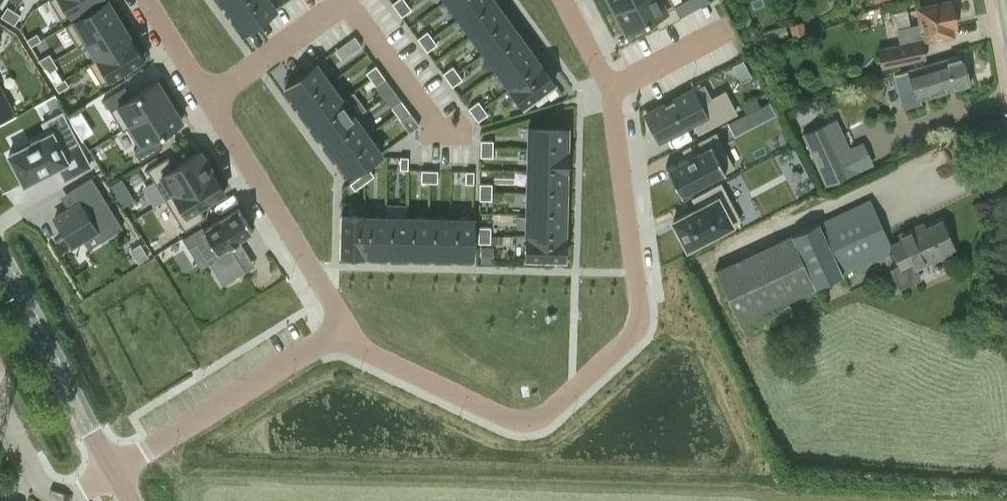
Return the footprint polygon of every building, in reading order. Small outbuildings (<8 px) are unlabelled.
[(61,19),(93,0),(50,0),(61,19)] [(65,25),(78,46),(86,41),(85,40),(119,19),(107,0),(105,0),(65,25)] [(231,13),(248,0),(222,0),(231,13)] [(269,0),(248,0),(231,13),(244,31),(275,8),(269,0)] [(391,3),(396,9),(406,2),(405,0),(395,0),(391,3)] [(482,0),(446,0),(458,17),(482,0)] [(471,35),(502,12),(493,0),(482,0),(458,17),(471,35)] [(615,10),(634,0),(609,0),(615,10)] [(615,10),(626,31),(652,17),(658,28),(680,17),(671,0),(634,0),(615,10)] [(681,2),(686,12),(707,1),(707,0),(684,0),(681,2)] [(878,48),(882,67),(925,58),(921,42),(954,36),(953,27),(956,26),(951,0),(947,0),(915,7),(919,24),(898,28),(900,43),(878,48)] [(401,16),(411,9),(406,2),(396,9),(401,16)] [(7,6),(1,16),(7,20),(14,10),(7,6)] [(14,10),(7,20),(14,24),(20,14),(14,10)] [(471,35),(484,52),(515,30),(502,12),(471,35)] [(119,19),(85,40),(86,41),(96,58),(97,58),(130,38),(119,19)] [(790,26),(794,36),(804,33),(800,23),(790,26)] [(427,30),(417,38),(422,44),(432,37),(427,30)] [(515,30),(484,52),(497,70),(528,47),(515,30)] [(37,33),(26,39),(31,46),(41,39),(37,33)] [(359,42),(354,35),(344,43),(349,49),(359,42)] [(427,51),(436,44),(432,37),(422,44),(427,51)] [(96,58),(88,63),(101,84),(143,58),(130,38),(97,58),(96,58)] [(509,87),(541,64),(528,47),(497,70),(509,87)] [(49,53),(39,59),(43,66),(53,60),(49,53)] [(961,54),(906,69),(915,100),(970,84),(961,54)] [(53,60),(43,66),(47,73),(57,67),(53,60)] [(316,64),(285,86),(298,105),(329,82),(316,64)] [(554,83),(541,64),(509,87),(523,105),(554,83)] [(375,65),(365,72),(370,78),(380,71),(375,65)] [(452,65),(442,72),(447,79),(457,72),(452,65)] [(375,85),(385,78),(380,71),(370,78),(375,85)] [(462,79),(457,72),(447,79),(452,86),(462,79)] [(65,78),(54,84),(59,91),(69,85),(65,78)] [(124,85),(103,98),(122,130),(126,127),(126,126),(169,100),(156,80),(131,96),(124,85)] [(342,99),(329,82),(298,105),(311,122),(342,99)] [(12,111),(0,88),(0,118),(12,111)] [(690,90),(645,114),(658,139),(691,122),(697,132),(734,112),(723,91),(697,104),(690,90)] [(342,99),(311,122),(323,139),(355,117),(342,99)] [(169,100),(126,126),(126,127),(138,145),(133,148),(141,160),(162,146),(156,136),(181,120),(169,100)] [(401,100),(391,107),(396,113),(406,106),(401,100)] [(468,107),(473,114),(483,107),(478,100),(468,107)] [(410,113),(406,106),(396,113),(401,120),(410,113)] [(478,121),(487,113),(483,107),(473,114),(478,121)] [(727,122),(734,135),(751,126),(744,113),(727,122)] [(323,139),(336,157),(367,134),(355,117),(323,139)] [(827,122),(802,133),(825,186),(852,174),(827,122)] [(528,126),(528,149),(566,150),(567,127),(528,126)] [(694,150),(671,162),(685,189),(736,162),(718,128),(690,143),(694,150)] [(61,151),(51,131),(9,154),(24,182),(57,165),(65,178),(89,166),(77,142),(61,151)] [(381,152),(367,134),(336,157),(349,175),(381,152)] [(480,139),(480,148),(492,148),(493,140),(480,139)] [(480,156),(492,156),(492,148),(480,148),(480,156)] [(566,171),(566,150),(528,149),(527,170),(566,171)] [(167,155),(146,168),(165,199),(212,170),(199,150),(174,166),(167,155)] [(408,169),(408,156),(400,156),(400,168),(408,169)] [(374,175),(369,168),(359,176),(364,182),(374,175)] [(421,169),(421,182),(429,182),(429,170),(421,169)] [(212,170),(165,199),(184,230),(205,217),(199,206),(224,190),(212,170)] [(437,182),(437,170),(429,170),(429,182),(437,182)] [(465,183),(473,183),(474,171),(465,170),(465,183)] [(565,193),(566,171),(527,170),(527,192),(565,193)] [(76,204),(54,217),(71,244),(93,231),(99,241),(122,227),(91,176),(68,191),(76,204)] [(364,182),(359,176),(350,183),(354,189),(364,182)] [(126,186),(121,178),(110,184),(115,193),(126,186)] [(697,208),(672,221),(686,247),(739,219),(720,182),(691,197),(697,208)] [(491,183),(479,183),(479,191),(491,191),(491,183)] [(491,191),(479,191),(479,199),(491,199),(491,191)] [(565,215),(565,193),(527,192),(526,214),(565,215)] [(869,199),(791,235),(814,286),(892,250),(898,265),(890,269),(899,288),(921,278),(917,268),(954,251),(939,219),(925,226),(922,221),(897,233),(899,238),(889,243),(869,199)] [(182,237),(188,247),(196,242),(206,256),(211,254),(214,259),(209,262),(223,284),(246,270),(232,248),(229,249),(228,246),(240,238),(239,237),(252,229),(238,207),(204,228),(202,225),(182,237)] [(565,215),(526,214),(525,235),(564,236),(565,215)] [(341,215),(340,253),(362,254),(363,215),(341,215)] [(362,254),(384,254),(385,216),(363,215),(362,254)] [(384,254),(406,255),(407,216),(385,216),(384,254)] [(428,217),(407,216),(406,255),(427,256),(428,217)] [(427,256),(449,256),(450,217),(428,217),(427,256)] [(471,257),(472,218),(450,217),(449,256),(471,257)] [(490,226),(478,226),(478,234),(490,234),(490,226)] [(478,242),(490,242),(490,234),(478,234),(478,242)] [(564,259),(564,236),(525,235),(525,258),(564,259)] [(147,256),(139,244),(131,249),(138,262),(147,256)]
